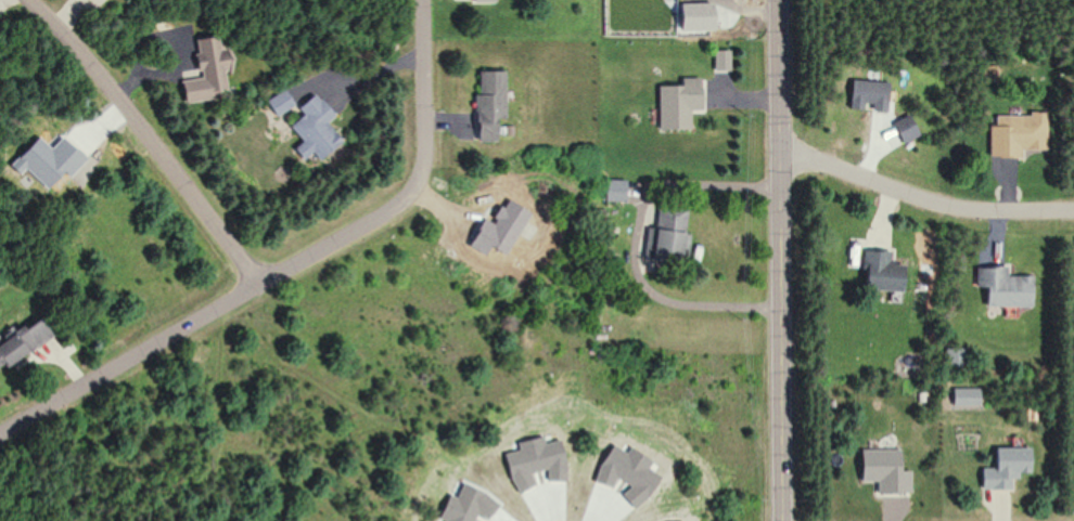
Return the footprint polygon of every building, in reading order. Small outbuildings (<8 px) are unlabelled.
[(181,104),(213,99),(212,90),(224,88),(221,71),(229,69),(227,58),(220,59),(216,36),(190,40),(194,70),(176,73),(181,104)] [(504,118),(504,71),(473,71),(474,141),(495,141),(495,118),(504,118)] [(706,79),(679,80),(679,86),(656,86),(656,129),(688,129),(688,113),(706,113),(706,79)] [(887,110),(888,82),(847,80),(846,109),(887,110)] [(263,99),(271,116),(292,106),(284,90),(263,99)] [(316,161),(340,139),(324,121),(332,114),(312,92),(294,108),(300,114),(287,127),(299,141),(290,149),(300,160),(308,152),(316,161)] [(1044,114),(988,114),(988,156),(1044,156),(1044,114)] [(687,264),(687,232),(644,232),(644,264),(687,264)] [(859,291),(900,292),(900,262),(890,262),(890,250),(860,249),(859,291)] [(982,307),(1031,307),(1031,277),(1005,277),(1005,267),(973,267),(973,290),(982,290),(982,307)] [(46,338),(35,317),(0,336),(0,363),(46,338)] [(1032,448),(992,448),(992,469),(980,469),(980,489),(1010,489),(1010,476),(1032,476),(1032,448)]
